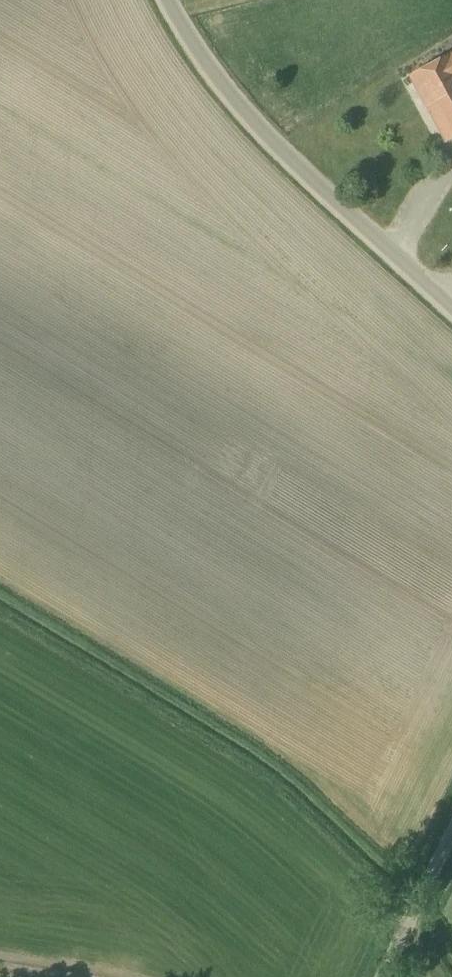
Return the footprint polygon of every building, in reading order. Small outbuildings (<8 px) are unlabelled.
[(449,54),(448,53),(408,76),(444,142),(451,137),(451,53),(449,54)]
